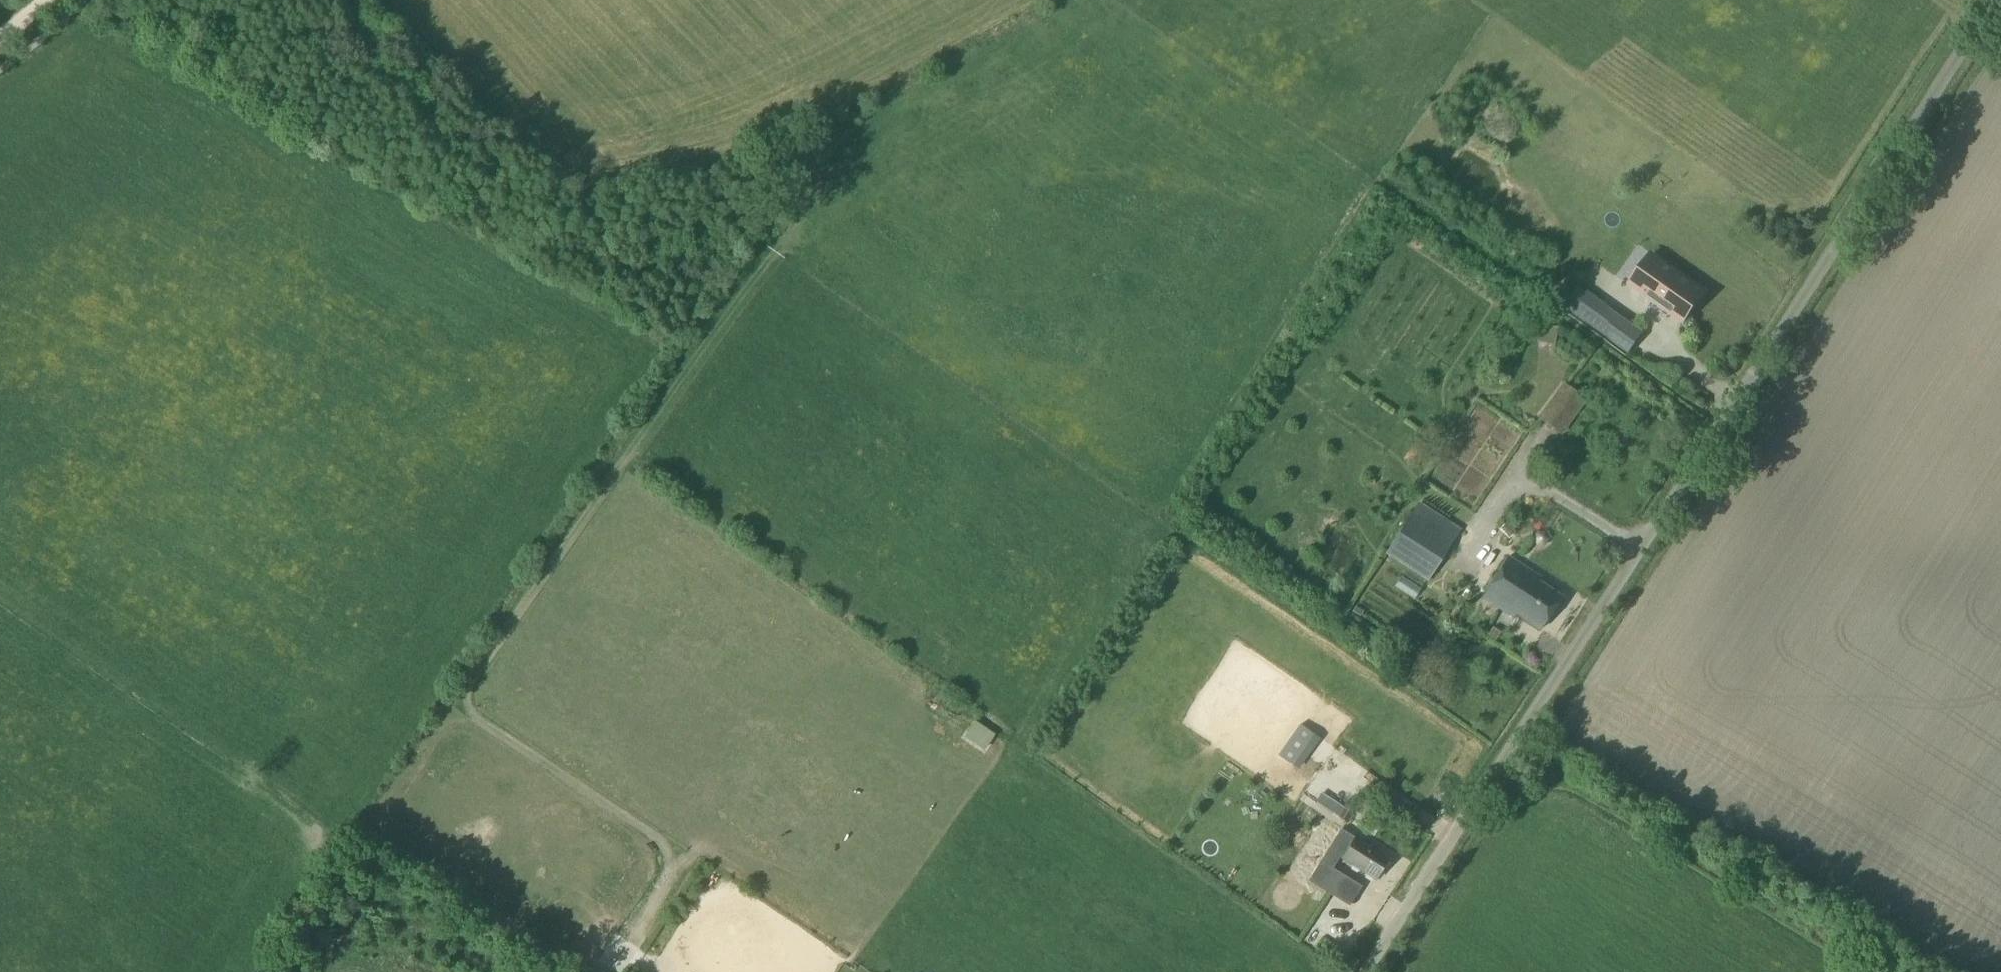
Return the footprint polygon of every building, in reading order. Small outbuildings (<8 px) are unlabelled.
[(1648,254),(1626,285),(1682,325),(1704,295),(1648,254)] [(1621,321),(1574,288),(1560,308),(1607,341),(1621,321)] [(1540,419),(1562,434),(1585,401),(1564,386),(1540,419)] [(1472,510),(1524,424),(1474,394),(1422,479),(1472,510)] [(1385,554),(1428,581),(1454,540),(1411,513),(1385,554)] [(1508,540),(1515,534),(1507,524),(1500,530),(1508,540)] [(1537,533),(1533,539),(1536,545),(1544,546),(1548,539),(1544,533),(1537,533)] [(1517,615),(1539,630),(1561,597),(1537,581),(1540,578),(1508,557),(1482,597),(1514,618),(1517,615)] [(1321,738),(1302,724),(1280,755),(1300,768),(1321,738)] [(1339,819),(1344,811),(1321,795),(1315,804),(1339,819)] [(1352,815),(1344,811),(1339,819),(1346,824),(1352,815)] [(1340,830),(1328,851),(1344,860),(1376,879),(1388,858),(1356,839),(1340,830)]
